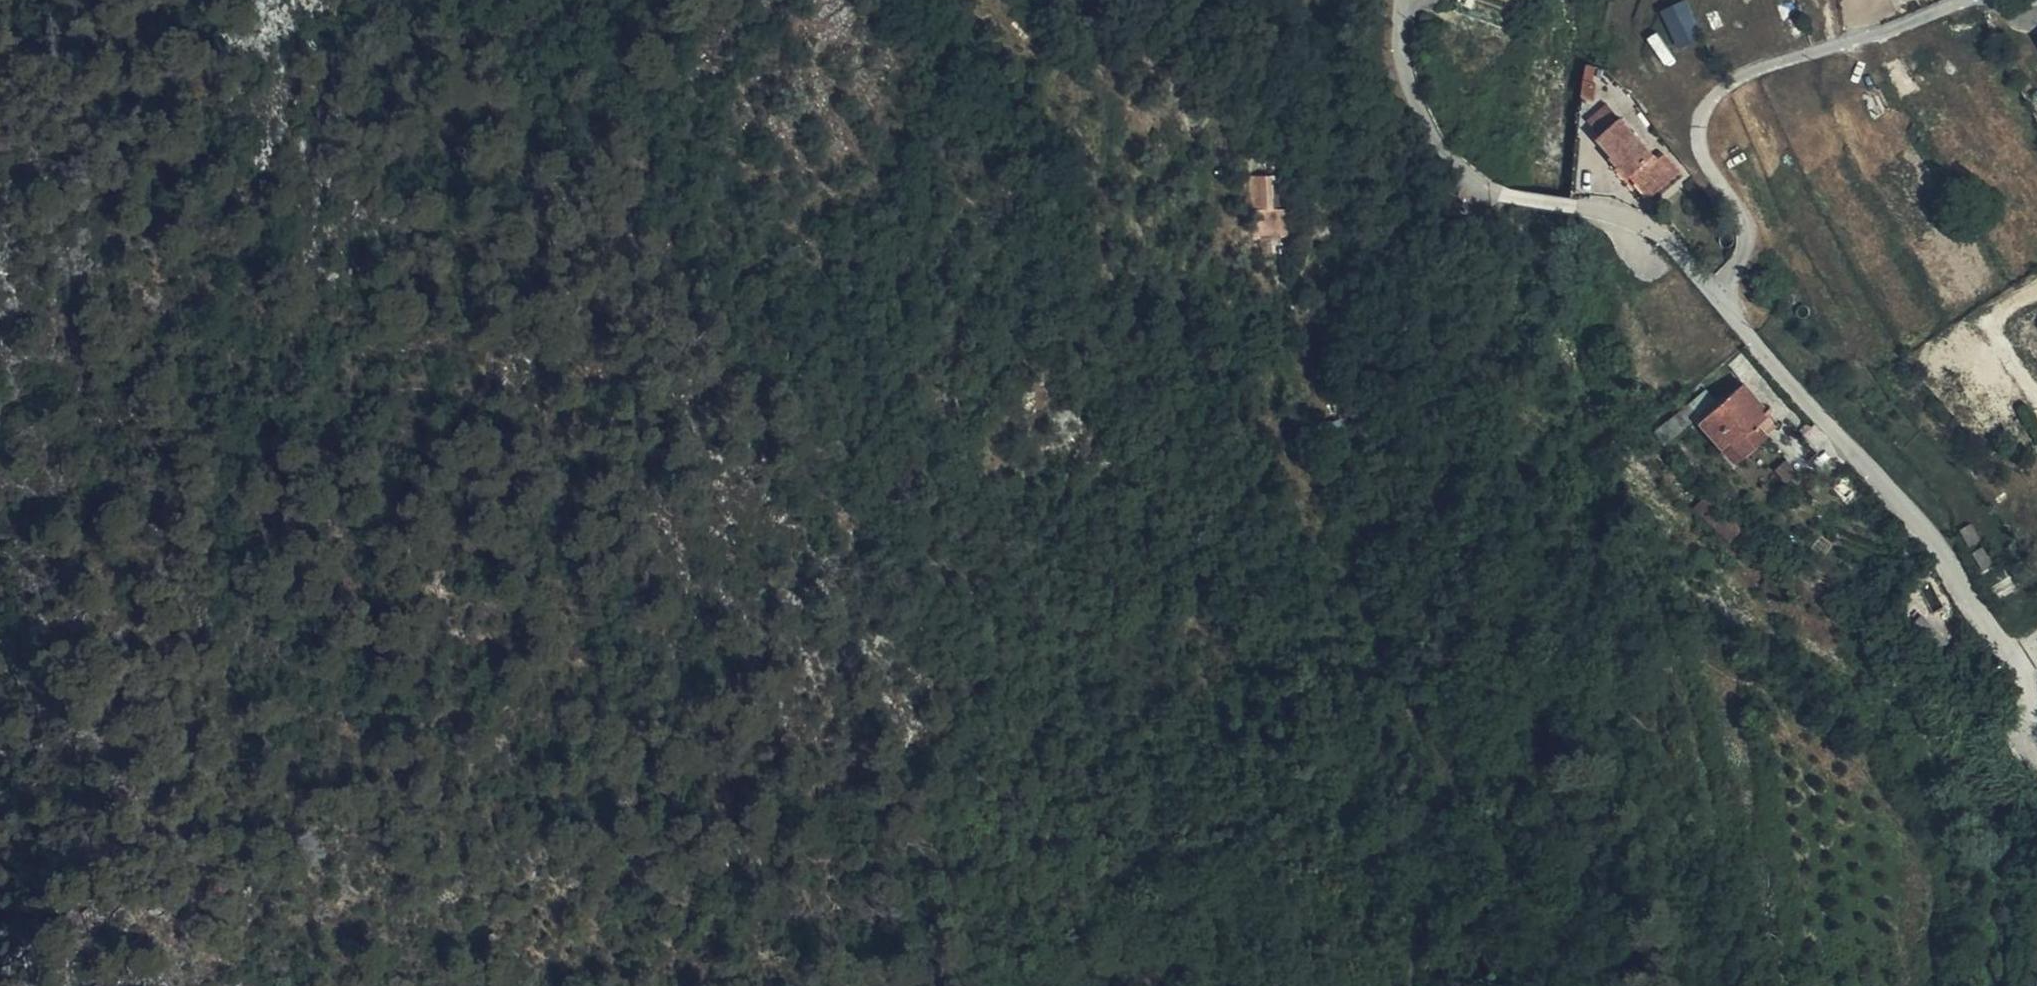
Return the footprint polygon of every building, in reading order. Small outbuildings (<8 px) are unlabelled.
[(1689,0),(1683,0),(1665,8),(1682,44),(1704,33),(1689,0)] [(1589,60),(1586,96),(1598,97),(1600,60),(1590,60),(1589,60)] [(1595,122),(1606,136),(1618,125),(1610,112),(1595,122)] [(1618,125),(1606,136),(1603,138),(1635,181),(1644,173),(1657,189),(1685,168),(1671,152),(1663,160),(1640,134),(1636,135),(1623,120),(1618,125)] [(1282,240),(1267,179),(1243,184),(1258,245),(1282,240)] [(1692,394),(1716,420),(1723,414),(1738,430),(1764,406),(1750,391),(1760,380),(1736,354),(1692,394)] [(1775,397),(1760,380),(1750,391),(1764,406),(1775,397)] [(1723,414),(1716,420),(1730,436),(1738,430),(1723,414)]
